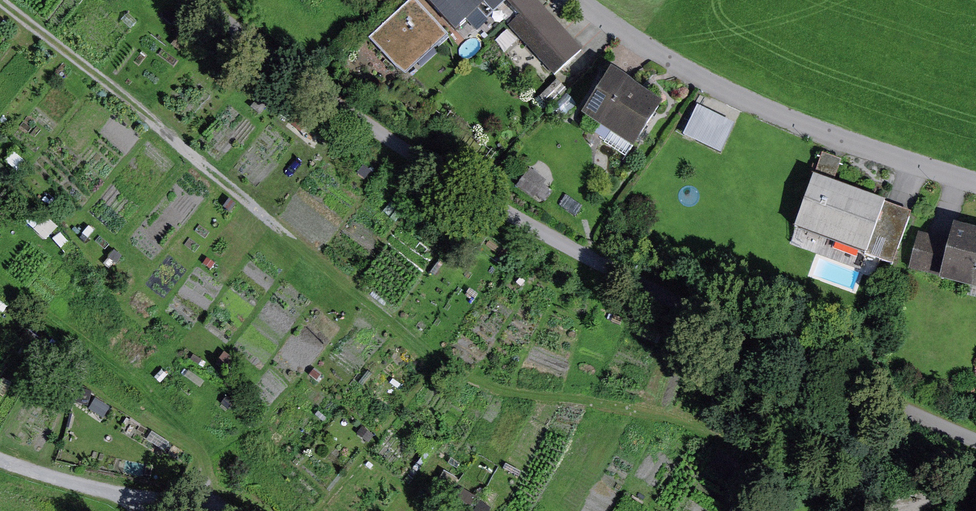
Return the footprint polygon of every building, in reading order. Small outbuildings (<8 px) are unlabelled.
[(409,75),(453,36),(420,0),(417,0),(375,38),(409,75)] [(463,27),(473,18),(483,29),(514,0),(437,0),(463,27)] [(590,49),(544,0),(514,0),(526,13),(514,24),(562,75),(590,49)] [(673,101),(620,67),(590,114),(617,131),(611,142),(632,155),(638,146),(643,149),(673,101)] [(686,137),(726,150),(736,120),(697,107),(686,137)] [(548,178),(534,168),(520,187),(535,197),(548,178)] [(920,210),(822,174),(796,242),(863,267),(869,252),(900,264),(920,210)] [(948,276),(975,285),(975,225),(964,221),(959,239),(927,230),(916,267),(948,276)]
